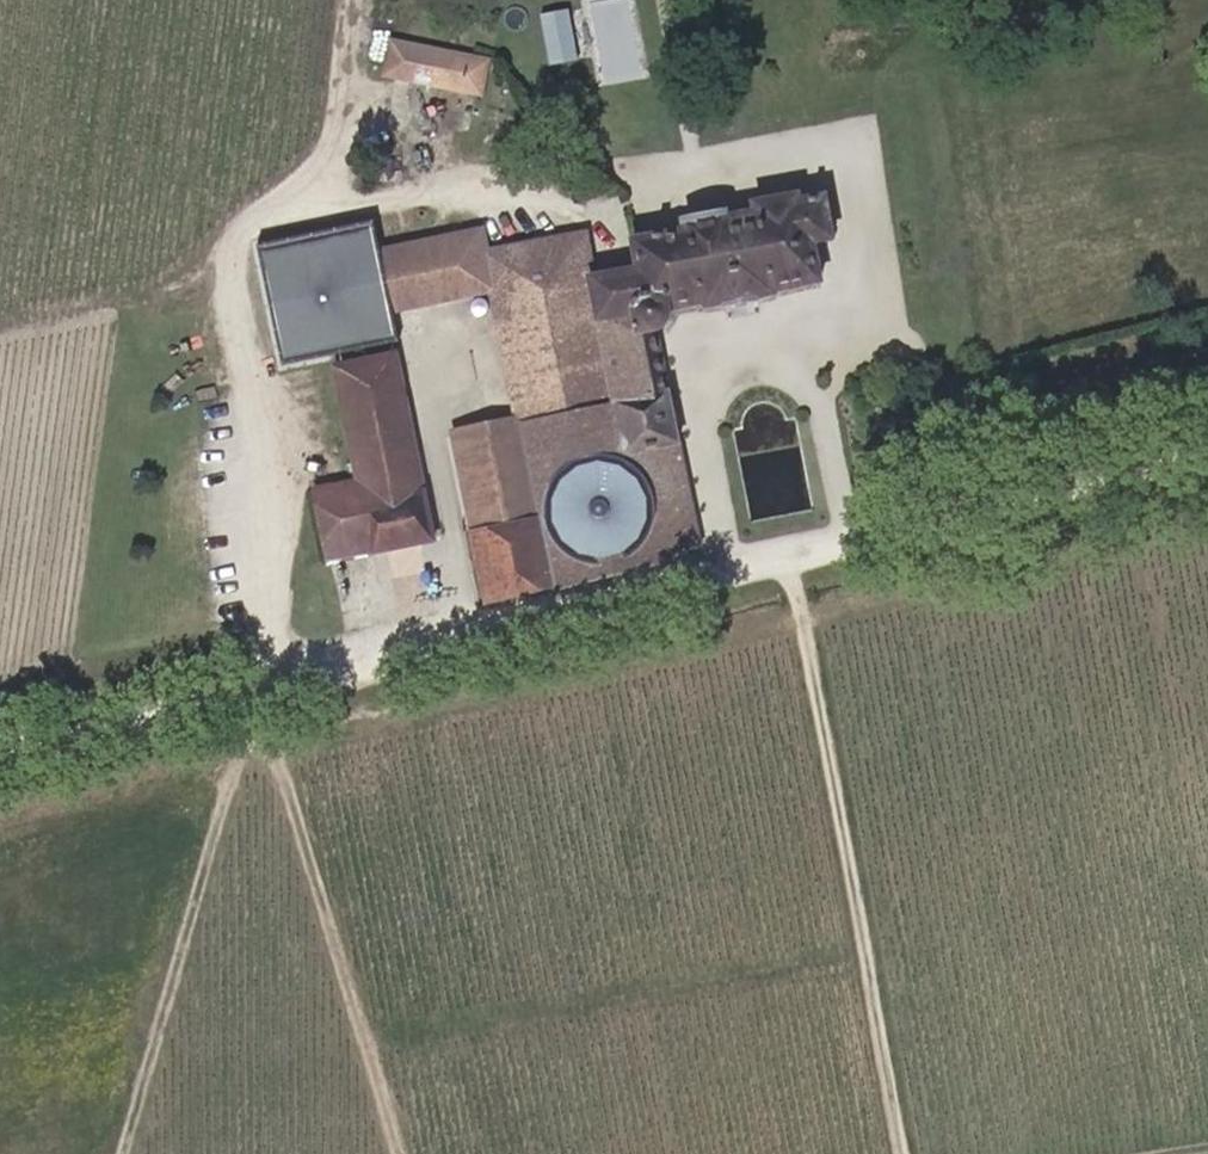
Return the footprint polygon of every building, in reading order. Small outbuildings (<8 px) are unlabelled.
[(566,0),(550,0),(556,37),(572,34),(566,0)] [(492,60),(399,39),(391,70),(484,91),(492,60)] [(280,367),(399,342),(392,310),(488,290),(516,422),(452,435),(487,605),(603,575),(600,563),(621,558),(624,570),(699,550),(653,333),(661,330),(666,327),(670,320),(673,314),(672,309),(704,304),(704,307),(723,304),(723,306),(757,300),(757,297),(775,294),(774,291),(821,282),(813,242),(832,239),(824,196),(799,200),(798,195),(753,203),(754,212),(727,217),(726,212),(682,221),(684,230),(632,239),(637,268),(590,277),(583,234),(487,252),(483,230),(380,249),(374,217),(256,239),(280,367)] [(394,355),(335,367),(359,482),(315,491),(328,558),(372,549),(373,552),(434,539),(394,355)] [(624,570),(621,558),(600,563),(603,575),(624,570)]
